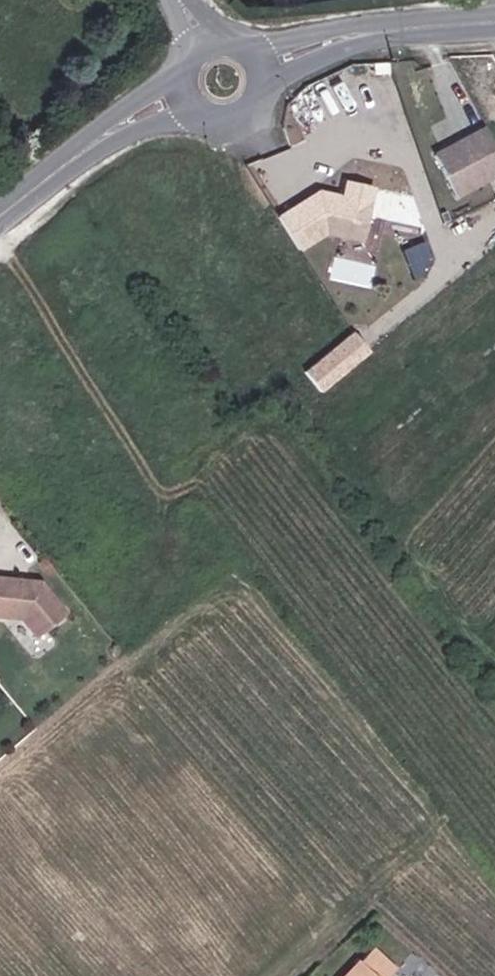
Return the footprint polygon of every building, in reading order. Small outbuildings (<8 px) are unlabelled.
[(473,104),(421,130),(442,171),(493,145),(473,104)] [(285,233),(362,243),(370,181),(341,178),(338,200),(290,193),(285,233)] [(366,238),(385,239),(387,200),(368,199),(366,238)] [(375,282),(379,265),(343,256),(339,274),(375,282)] [(321,392),(372,349),(353,327),(303,370),(321,392)] [(65,615),(41,583),(0,578),(0,616),(21,619),(36,639),(65,615)] [(356,960),(373,975),(384,975),(393,967),(370,945),(356,960)] [(356,960),(340,975),(373,975),(356,960)]
